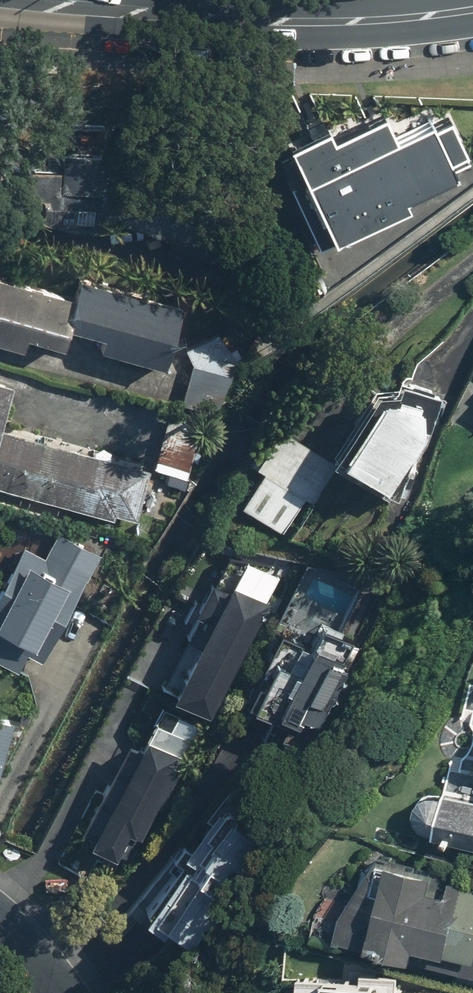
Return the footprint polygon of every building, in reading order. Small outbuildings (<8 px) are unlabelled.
[(323,128),(283,146),(324,235),(399,201),(395,192),(445,170),(438,154),(456,146),(442,114),(387,139),(376,114),(326,136),(323,128)] [(101,233),(119,221),(205,250),(215,221),(123,192),(123,188),(98,187),(100,152),(29,148),(26,197),(38,198),(36,229),(95,233),(101,233)] [(17,347),(20,336),(52,345),(65,296),(0,278),(0,342),(17,347)] [(65,324),(102,334),(98,349),(160,366),(176,306),(77,279),(65,324)] [(432,392),(396,380),(372,390),(330,455),(389,493),(431,428),(422,422),(432,392)] [(333,469),(336,463),(276,431),(265,451),(258,448),(248,466),(258,472),(238,510),(294,540),(333,469)] [(111,517),(112,513),(135,519),(148,467),(3,432),(0,443),(0,490),(111,517)] [(41,556),(21,545),(0,584),(0,660),(18,669),(27,653),(37,659),(95,553),(54,531),(41,556)] [(222,590),(208,583),(194,613),(208,620),(202,631),(190,625),(184,638),(196,644),(170,697),(209,715),(265,601),(226,582),(222,590)] [(307,649),(276,634),(241,706),(290,731),(297,717),(310,723),(351,640),(319,625),(307,649)] [(174,767),(165,763),(171,752),(139,736),(133,747),(124,743),(79,832),(89,837),(86,844),(110,857),(114,849),(129,857),(174,767)] [(445,797),(434,838),(472,847),(472,804),(445,797)] [(129,913),(168,944),(193,912),(203,920),(260,848),(234,827),(234,826),(234,825),(235,825),(235,824),(235,823),(235,822),(235,821),(235,820),(235,819),(235,818),(234,817),(233,816),(233,815),(232,815),(232,814),(231,814),(230,813),(229,812),(228,812),(227,812),(226,812),(225,812),(224,812),(223,812),(222,812),(221,813),(220,813),(220,814),(219,814),(218,815),(212,809),(129,913)] [(377,857),(345,893),(334,940),(472,972),(472,879),(377,857)] [(404,992),(373,990),(373,983),(295,978),(294,992),(404,992)]
